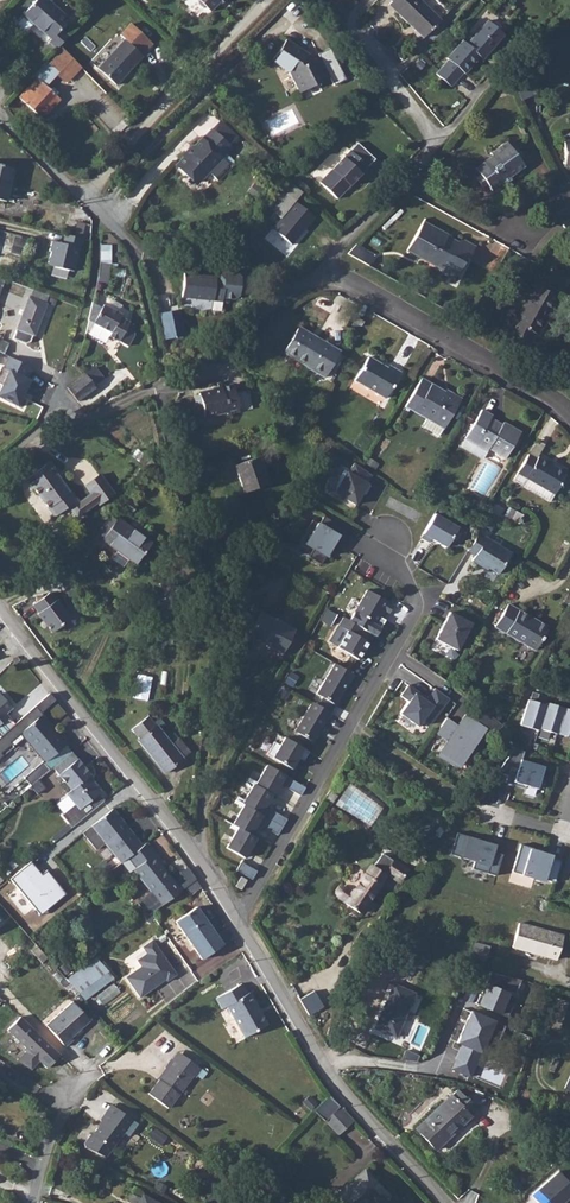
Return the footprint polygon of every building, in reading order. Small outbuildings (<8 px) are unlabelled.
[(71,42),(84,29),(75,21),(84,12),(71,0),(42,0),(38,5),(65,32),(63,34),(71,42)] [(198,0),(198,1),(205,9),(207,7),(212,12),(224,0),(198,0)] [(415,27),(432,9),(423,0),(395,0),(391,3),(415,27)] [(432,9),(415,27),(424,37),(442,19),(432,9)] [(138,39),(148,28),(138,19),(127,30),(132,34),(105,63),(124,80),(151,51),(138,39)] [(486,66),(511,41),(492,23),(468,47),(465,44),(451,59),(454,62),(439,76),(453,90),(465,78),(467,80),(483,62),(486,66)] [(287,39),(274,60),(290,70),(299,90),(327,78),(318,58),(314,60),(312,57),(308,55),(309,53),(287,39)] [(69,45),(41,75),(44,78),(28,96),(47,114),(63,97),(54,86),(66,73),(63,70),(79,54),(69,45)] [(220,160),(242,140),(217,119),(201,139),(199,138),(190,148),(188,146),(184,150),(186,153),(176,162),(176,171),(182,178),(191,178),(197,185),(207,175),(217,184),(226,174),(217,165),(221,161),(220,160)] [(339,203),(376,160),(357,142),(317,184),(339,203)] [(512,177),(527,167),(521,159),(523,158),(517,149),(514,151),(512,149),(508,142),(492,153),(494,155),(477,167),(482,175),(480,177),(486,186),(490,184),(495,191),(505,184),(506,185),(514,180),(512,177)] [(12,166),(0,163),(0,198),(3,199),(12,166)] [(290,178),(267,206),(281,216),(301,189),(301,188),(290,178)] [(315,218),(294,204),(270,231),(291,246),(315,218)] [(77,221),(73,235),(85,238),(89,224),(77,221)] [(449,270),(462,277),(471,260),(473,262),(481,249),(461,238),(458,242),(424,221),(407,252),(448,275),(449,270)] [(63,244),(52,241),(49,251),(52,252),(48,266),(54,268),(69,271),(73,273),(82,239),(65,234),(63,244)] [(379,256),(361,245),(350,255),(373,268),(379,256)] [(108,282),(110,263),(101,262),(100,273),(101,273),(100,281),(108,282)] [(67,279),(69,271),(54,268),(52,275),(67,279)] [(221,297),(223,274),(185,270),(181,293),(221,297)] [(558,301),(533,287),(526,297),(532,300),(510,335),(522,342),(527,333),(537,338),(558,301)] [(35,335),(47,302),(30,296),(14,338),(28,343),(31,342),(33,335),(35,335)] [(92,302),(89,320),(113,333),(110,338),(128,348),(134,336),(135,334),(135,326),(134,324),(121,317),(122,314),(105,305),(104,308),(92,302)] [(301,327),(286,352),(325,376),(341,351),(301,327)] [(356,380),(387,398),(401,373),(389,366),(388,368),(369,357),(356,380)] [(10,358),(4,368),(1,367),(0,370),(0,384),(2,385),(0,390),(0,398),(19,407),(26,393),(24,392),(29,381),(26,380),(31,370),(23,364),(10,358)] [(92,380),(80,369),(61,388),(72,400),(92,380)] [(404,406),(443,429),(462,398),(450,391),(448,394),(421,378),(404,406)] [(239,408),(232,384),(202,393),(203,396),(196,398),(198,407),(205,406),(207,413),(228,407),(229,411),(239,408)] [(493,417),(483,411),(467,437),(488,450),(491,446),(508,456),(522,433),(506,424),(504,426),(492,419),(493,417)] [(518,472),(556,494),(568,474),(540,458),(538,461),(528,455),(518,472)] [(257,459),(235,467),(246,494),(268,485),(257,459)] [(99,504),(100,505),(115,493),(101,475),(86,486),(91,493),(79,502),(72,493),(71,494),(56,475),(57,474),(50,464),(26,482),(34,492),(37,490),(58,517),(70,508),(79,519),(99,504)] [(373,483),(355,472),(350,481),(345,478),(340,486),(336,501),(358,512),(364,500),(366,502),(371,494),(368,491),(373,483)] [(126,497),(119,505),(126,511),(133,503),(126,497)] [(151,543),(117,518),(115,520),(108,515),(96,531),(103,537),(102,538),(118,550),(112,558),(124,567),(130,559),(138,564),(153,544),(151,543)] [(458,528),(435,515),(421,538),(430,543),(432,539),(447,548),(458,528)] [(347,532),(325,519),(320,528),(313,524),(306,536),(311,539),(306,548),(314,553),(309,561),(322,569),(331,554),(334,555),(347,532)] [(513,553),(480,534),(470,552),(478,557),(475,562),(483,567),(485,565),(501,574),(513,553)] [(394,605),(367,590),(350,620),(378,636),(384,627),(379,624),(385,614),(388,616),(394,605)] [(51,593),(34,606),(53,631),(69,619),(51,593)] [(536,649),(548,626),(508,603),(495,626),(536,649)] [(332,626),(338,615),(327,609),(321,620),(332,626)] [(282,651),(295,630),(264,611),(251,632),(282,651)] [(471,624),(450,612),(436,638),(457,650),(471,624)] [(374,636),(344,617),(329,641),(358,660),(368,643),(370,644),(374,636)] [(353,675),(334,664),(317,694),(336,705),(353,675)] [(138,675),(133,697),(148,700),(152,678),(138,675)] [(422,699),(407,688),(399,698),(407,704),(399,717),(417,729),(422,722),(429,727),(447,701),(433,691),(424,704),(420,701),(422,699)] [(0,738),(0,759),(4,755),(2,752),(12,743),(10,741),(20,732),(45,761),(67,743),(60,735),(59,736),(41,715),(57,701),(50,694),(0,738)] [(5,718),(2,714),(8,709),(0,699),(0,722),(5,718)] [(539,729),(546,706),(529,700),(521,726),(538,731),(539,729)] [(331,712),(312,702),(295,731),(314,741),(325,721),(326,721),(331,712)] [(546,706),(539,729),(557,735),(565,709),(547,704),(546,706)] [(557,735),(569,739),(569,711),(565,709),(557,735)] [(151,716),(132,732),(140,741),(139,742),(166,775),(191,754),(180,740),(174,744),(151,716)] [(455,730),(444,723),(435,736),(446,743),(438,756),(458,769),(483,729),(464,717),(455,730)] [(310,751),(285,737),(280,745),(275,742),(267,754),(293,769),(300,757),(305,760),(310,751)] [(98,793),(101,790),(89,775),(91,774),(78,759),(66,769),(59,762),(53,767),(59,775),(72,789),(67,793),(76,803),(64,813),(74,824),(103,799),(98,793)] [(547,767),(524,760),(521,769),(514,767),(510,780),(517,782),(516,785),(529,789),(530,786),(540,789),(547,767)] [(257,785),(273,794),(274,795),(286,775),(268,765),(257,785)] [(350,783),(336,805),(370,827),(383,807),(378,804),(372,800),(367,796),(361,792),(361,791),(356,788),(356,787),(350,783)] [(273,794),(257,785),(255,784),(244,804),(245,805),(261,814),(273,794)] [(261,814),(245,805),(234,824),(239,828),(252,835),(263,815),(261,814)] [(129,857),(143,846),(113,809),(92,826),(105,843),(121,863),(129,857)] [(105,843),(92,826),(83,832),(97,850),(105,843)] [(252,835),(239,828),(228,848),(246,858),(257,838),(252,835)] [(478,841),(454,833),(447,855),(471,862),(468,869),(492,877),(499,856),(490,853),(492,848),(477,843),(478,841)] [(315,841),(307,837),(303,844),(310,849),(315,841)] [(163,861),(148,842),(143,846),(129,857),(137,868),(134,870),(158,901),(154,904),(158,908),(181,890),(159,863),(163,861)] [(533,851),(517,846),(509,873),(540,883),(540,881),(551,884),(558,862),(547,859),(548,857),(532,853),(533,851)] [(257,870),(243,862),(238,870),(252,879),(257,870)] [(13,880),(42,915),(66,895),(48,873),(43,877),(32,864),(13,880)] [(374,864),(348,903),(361,912),(387,872),(374,864)] [(200,882),(194,875),(180,885),(186,892),(200,882)] [(247,881),(242,878),(237,887),(242,890),(247,881)] [(372,900),(366,914),(374,917),(380,903),(372,900)] [(224,944),(198,907),(176,921),(202,959),(224,944)] [(556,960),(563,937),(519,923),(511,947),(556,960)] [(178,974),(154,940),(144,947),(148,953),(139,960),(143,966),(128,978),(142,998),(168,979),(169,981),(178,974)] [(475,956),(486,960),(491,946),(479,942),(475,956)] [(69,980),(87,1001),(114,978),(97,957),(69,980)] [(479,1005),(502,1015),(512,993),(516,995),(522,981),(494,973),(479,1005)] [(114,983),(96,995),(102,1004),(120,992),(114,983)] [(243,1038),(268,1025),(251,992),(248,994),(242,983),(215,997),(221,1009),(226,1006),(243,1038)] [(397,1038),(415,993),(395,985),(377,1030),(397,1038)] [(314,993),(302,1001),(310,1015),(323,1008),(314,993)] [(71,1038),(89,1020),(72,1003),(48,1027),(67,1047),(74,1040),(71,1038)] [(472,1011),(458,1042),(463,1045),(453,1069),(471,1077),(482,1053),(483,1054),(497,1022),(472,1011)] [(59,1055),(19,1016),(6,1029),(23,1047),(23,1052),(15,1060),(29,1069),(37,1060),(45,1068),(59,1055)] [(149,1094),(168,1108),(192,1076),(194,1077),(201,1067),(181,1052),(174,1061),(172,1059),(165,1068),(167,1070),(149,1094)] [(438,1149),(478,1110),(459,1093),(419,1132),(438,1149)] [(311,1111),(318,1104),(309,1096),(303,1102),(311,1111)] [(315,1111),(327,1123),(341,1109),(329,1097),(315,1111)] [(87,1147),(106,1158),(133,1121),(111,1105),(100,1120),(102,1121),(99,1125),(99,1127),(96,1132),(93,1134),(86,1144),(87,1147)] [(341,1109),(327,1123),(340,1136),(354,1122),(341,1109)] [(366,1170),(335,1201),(338,1202),(384,1202),(392,1196),(366,1170)] [(531,1196),(537,1202),(562,1202),(569,1196),(569,1184),(558,1171),(531,1196)] [(162,1202),(139,1192),(138,1196),(128,1192),(125,1200),(132,1202),(161,1202),(162,1202)]
